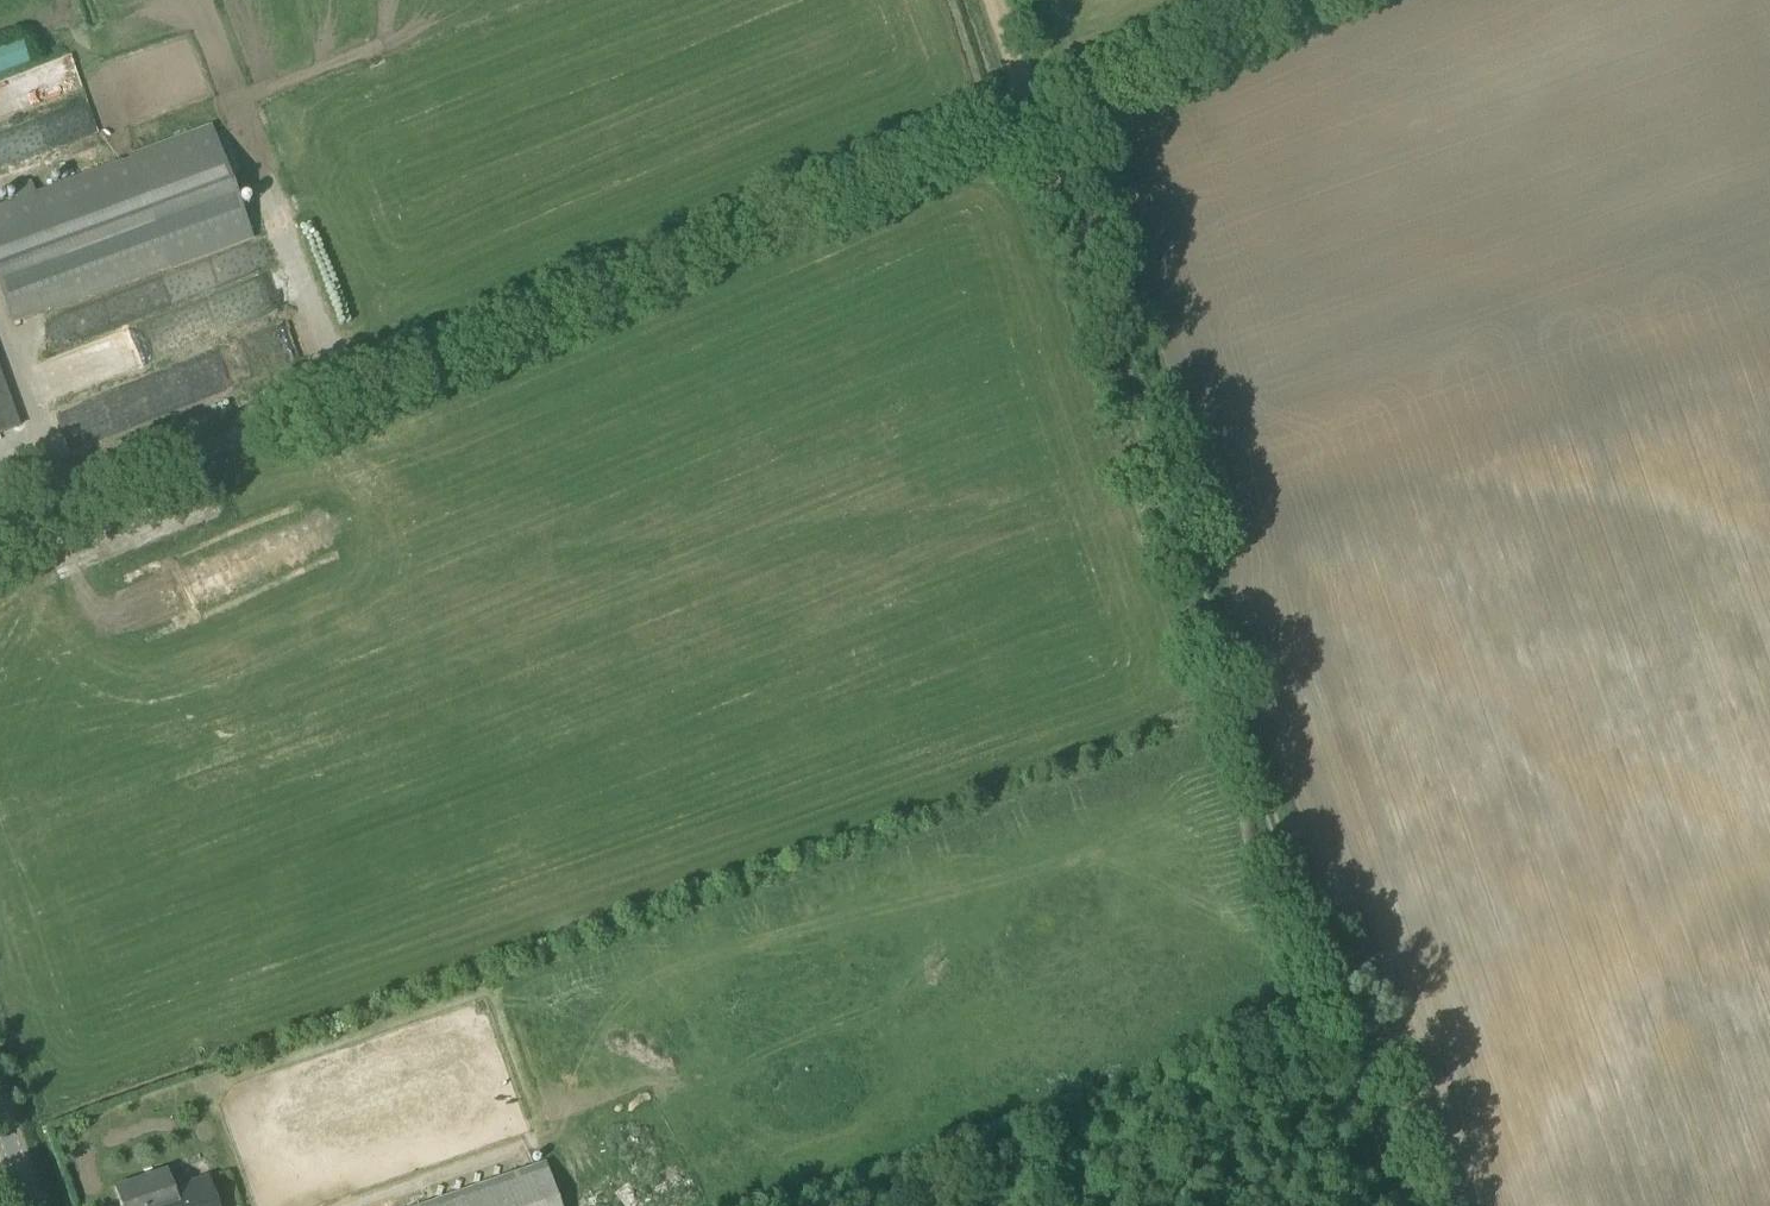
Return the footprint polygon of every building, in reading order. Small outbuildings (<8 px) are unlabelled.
[(0,41),(0,80),(34,72),(25,36),(0,41)] [(212,128),(132,158),(35,194),(31,181),(13,188),(17,200),(0,207),(0,295),(11,325),(172,266),(251,237),(212,128)] [(19,427),(0,375),(0,434),(19,427)] [(418,1205),(561,1205),(546,1162),(418,1205)] [(166,1173),(117,1190),(122,1205),(216,1205),(206,1179),(172,1191),(166,1173)]
